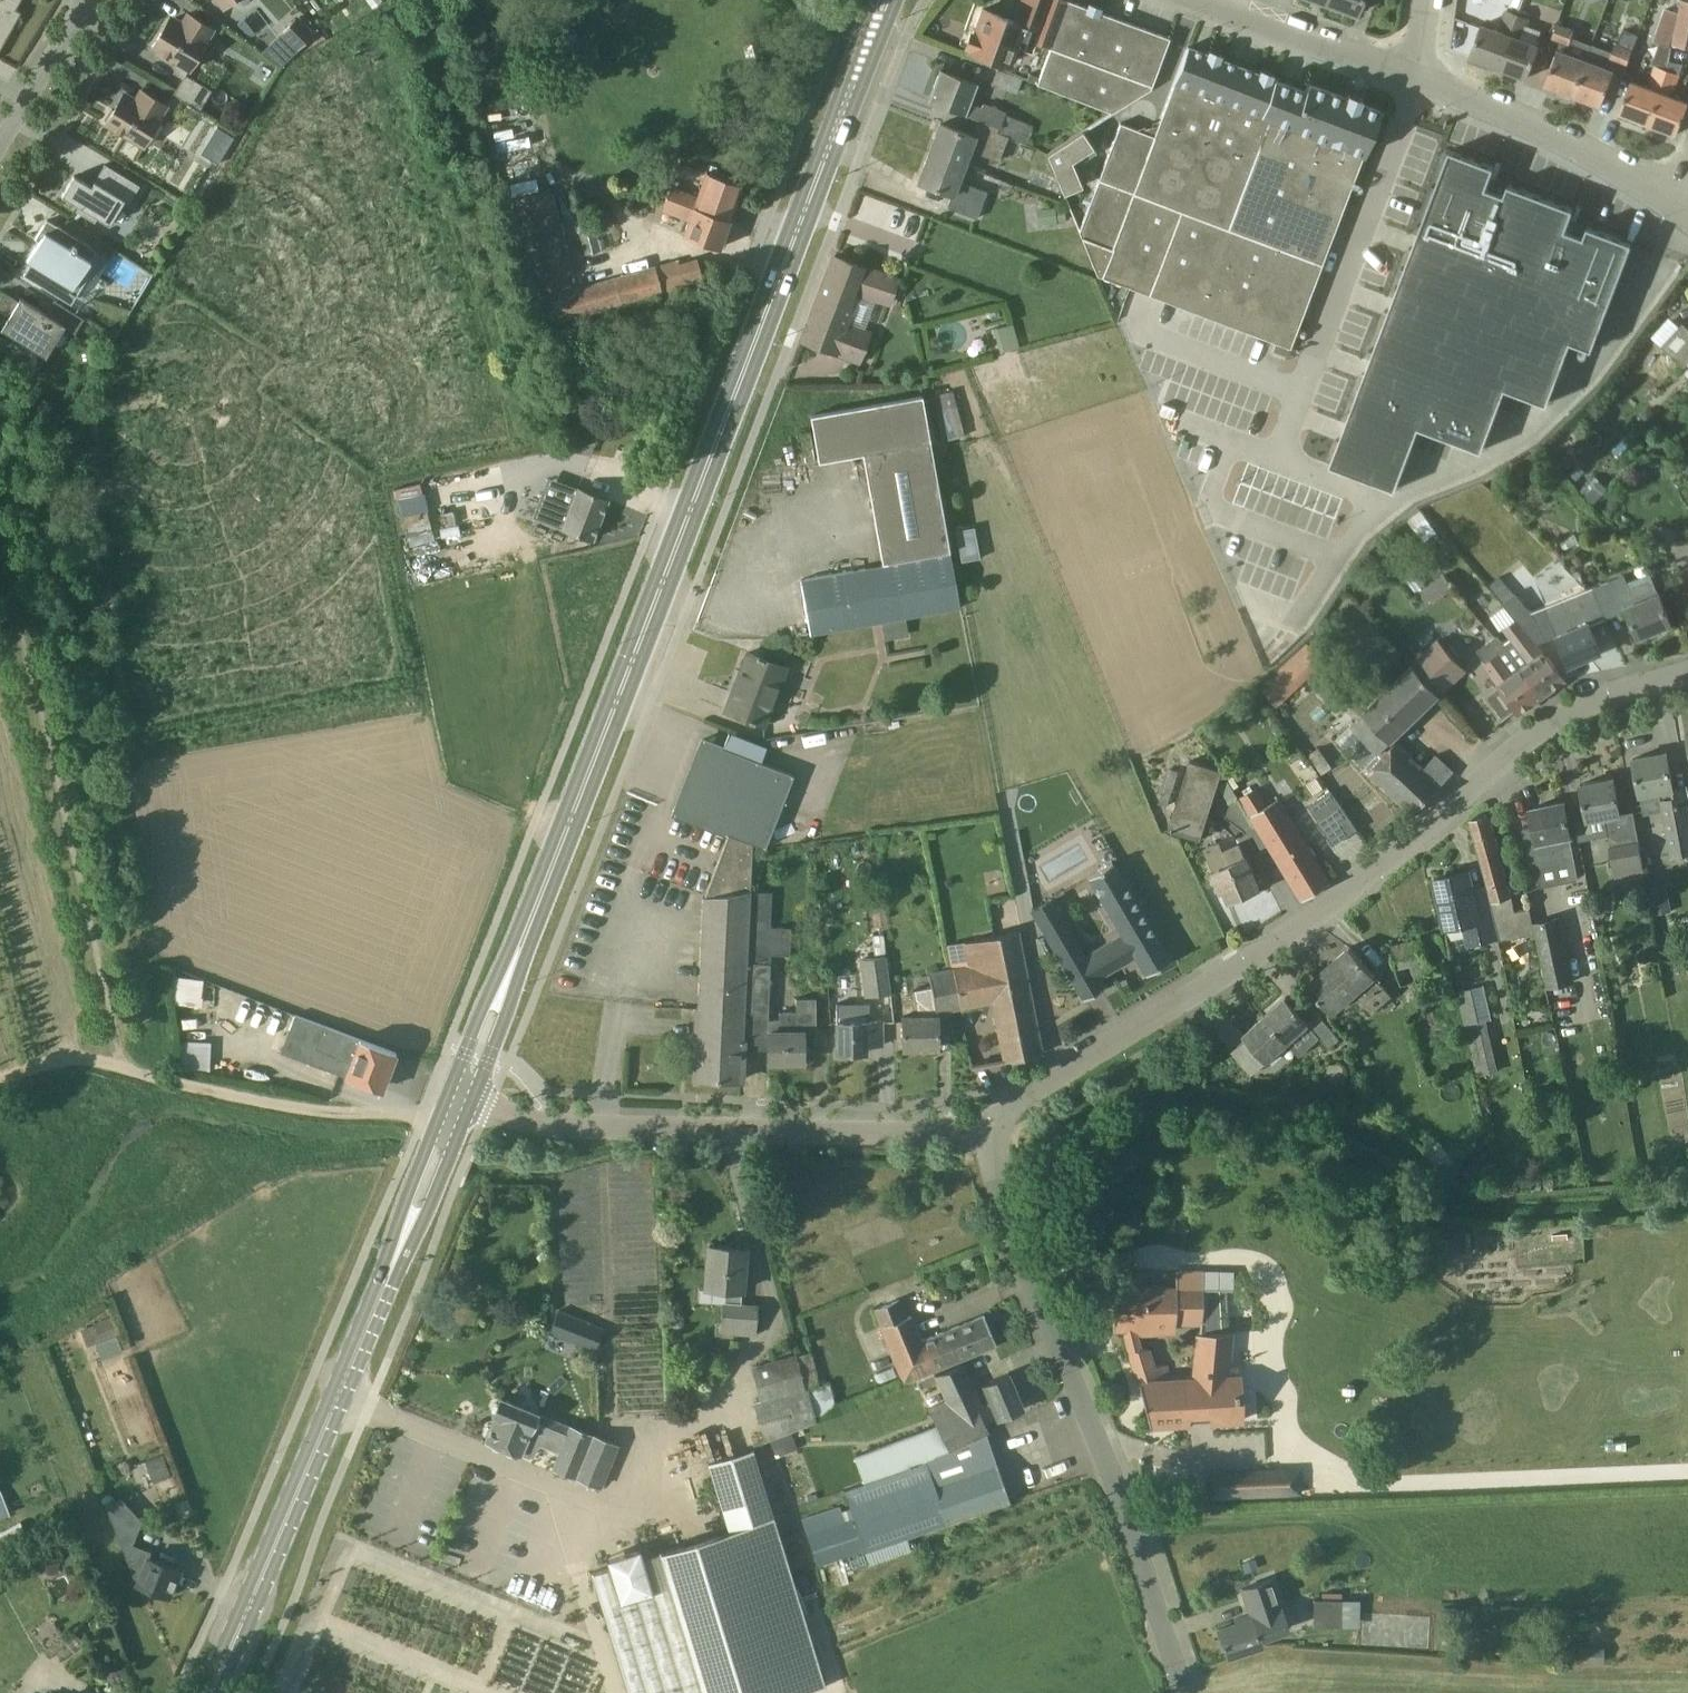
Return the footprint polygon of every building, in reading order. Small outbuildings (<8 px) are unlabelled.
[(22,12),(17,9),(22,0),(0,0),(0,51),(22,12)] [(1053,49),(1069,1),(1068,0),(1023,0),(1015,20),(984,9),(969,49),(1010,64),(1016,46),(1033,52),(1036,42),(1051,48),(1053,49)] [(1327,2),(1357,13),(1362,0),(1328,0),(1327,2)] [(1674,44),(1687,47),(1687,0),(1683,0),(1674,44)] [(1029,80),(1114,111),(1152,88),(1170,38),(1101,12),(1102,8),(1089,3),(1088,7),(1069,1),(1053,49),(1051,48),(1049,53),(1040,49),(1029,80)] [(1654,41),(1669,47),(1680,13),(1665,8),(1654,41)] [(1512,35),(1520,14),(1509,10),(1503,25),(1505,26),(1503,32),(1483,24),(1471,56),(1500,67),(1512,35)] [(206,42),(214,29),(189,14),(181,27),(169,20),(153,47),(159,51),(158,54),(171,62),(173,59),(191,70),(207,43),(206,42)] [(1531,19),(1520,14),(1512,35),(1500,67),(1529,78),(1541,46),(1536,44),(1542,30),(1529,25),(1531,19)] [(282,33),(297,49),(314,33),(298,17),(282,33)] [(458,26),(504,203),(538,325),(622,303),(621,300),(702,278),(698,260),(680,265),(679,261),(658,267),(657,267),(582,287),(580,280),(574,282),(549,191),(553,190),(530,101),(506,107),(483,20),(458,26)] [(1546,85),(1574,95),(1587,60),(1592,46),(1573,39),(1576,31),(1559,24),(1554,37),(1563,41),(1546,85)] [(1617,42),(1635,49),(1640,35),(1623,29),(1617,42)] [(583,60),(576,31),(559,36),(567,64),(583,60)] [(1587,60),(1574,95),(1603,106),(1616,71),(1625,74),(1635,49),(1617,42),(1613,54),(1592,46),(1587,60)] [(1122,125),(1082,233),(1098,274),(1291,347),(1364,154),(1365,154),(1374,132),(1382,111),(1361,103),(1363,99),(1361,98),(1359,102),(1349,98),(1350,94),(1349,93),(1347,97),(1308,83),(1305,91),(1273,78),(1274,74),(1273,74),(1271,78),(1261,74),(1263,70),(1261,69),(1260,73),(1221,59),(1223,55),(1221,54),(1219,58),(1209,54),(1211,50),(1209,50),(1208,54),(1189,46),(1156,138),(1122,125)] [(1674,58),(1669,70),(1680,74),(1685,62),(1674,58)] [(1620,112),(1649,123),(1669,70),(1658,65),(1652,80),(1654,81),(1652,87),(1633,80),(1620,112)] [(997,68),(991,83),(1017,93),(1022,78),(997,68)] [(930,101),(984,121),(1004,128),(1002,134),(1009,136),(1029,144),(1036,124),(1006,113),(1006,112),(984,104),(983,108),(970,103),(978,83),(941,69),(930,101)] [(1649,123),(1678,134),(1687,108),(1687,101),(1670,94),(1672,88),(1674,89),(1680,74),(1669,70),(1649,123)] [(202,111),(213,93),(187,77),(176,95),(202,111)] [(160,119),(168,106),(142,90),(135,101),(124,95),(115,110),(113,109),(106,120),(108,121),(106,123),(144,146),(161,120),(160,119)] [(1004,128),(984,121),(978,137),(942,123),(931,153),(964,165),(970,150),(1000,161),(1009,136),(1002,134),(1004,128)] [(1086,129),(1046,154),(1063,195),(1084,186),(1072,157),(1095,142),(1086,129)] [(1495,167),(1451,150),(1332,465),(1396,490),(1420,427),(1483,451),(1507,388),(1548,404),(1572,342),(1593,350),(1633,243),(1589,226),(1585,237),(1567,230),(1575,209),(1510,184),(1506,195),(1487,188),(1495,167)] [(964,165),(931,153),(920,182),(956,195),(951,208),(978,218),(988,191),(959,180),(964,165)] [(128,204),(139,186),(105,164),(94,181),(90,186),(73,175),(61,194),(78,205),(75,210),(93,222),(96,217),(108,224),(123,201),(128,204)] [(720,248),(720,247),(743,185),(707,172),(697,198),(672,189),(666,207),(691,216),(684,234),(720,248)] [(638,203),(635,215),(645,218),(648,205),(638,203)] [(1055,206),(1041,208),(1043,224),(1057,222),(1057,221),(1057,220),(1056,212),(1055,209),(1055,208),(1055,206)] [(68,303),(73,296),(85,276),(80,272),(88,259),(94,250),(75,238),(45,218),(33,237),(37,240),(41,242),(37,247),(33,245),(25,258),(29,261),(21,273),(62,299),(68,303)] [(591,221),(578,225),(586,253),(599,250),(591,221)] [(890,303),(898,280),(835,256),(803,339),(860,361),(871,333),(846,324),(852,307),(848,305),(853,292),(890,303)] [(0,300),(0,328),(47,357),(64,328),(75,335),(84,321),(54,302),(53,303),(54,304),(47,315),(21,298),(19,301),(5,292),(0,300)] [(1681,326),(1663,346),(1686,367),(1687,364),(1687,333),(1681,326)] [(906,617),(960,608),(961,608),(952,554),(949,554),(949,551),(951,551),(924,395),(810,415),(819,460),(864,453),(883,563),(886,562),(886,565),(802,580),(811,634),(892,620),(906,617)] [(1579,491),(1594,506),(1610,489),(1595,474),(1579,491)] [(395,494),(404,517),(428,508),(419,485),(395,494)] [(533,517),(593,540),(608,500),(578,488),(571,505),(559,500),(556,507),(540,500),(533,517)] [(1427,518),(1425,520),(1417,527),(1428,539),(1438,530),(1427,518)] [(1676,528),(1670,526),(1664,530),(1662,536),(1666,542),(1672,543),(1678,540),(1679,533),(1676,528)] [(1387,570),(1381,564),(1378,568),(1384,574),(1387,570)] [(1416,570),(1406,578),(1416,592),(1426,584),(1416,570)] [(1597,586),(1608,611),(1626,603),(1640,637),(1673,623),(1652,572),(1629,582),(1626,574),(1597,586)] [(1421,592),(1428,601),(1451,584),(1444,574),(1421,592)] [(1503,602),(1514,592),(1501,576),(1489,585),(1503,602)] [(1597,586),(1580,593),(1564,599),(1564,600),(1548,607),(1559,635),(1571,665),(1603,652),(1589,619),(1608,611),(1597,586)] [(1502,603),(1504,605),(1517,619),(1537,643),(1547,639),(1533,612),(1532,612),(1515,591),(1514,592),(1503,602),(1502,603)] [(892,620),(895,638),(909,635),(906,617),(892,620)] [(1517,619),(1503,629),(1511,640),(1506,644),(1524,668),(1544,695),(1567,678),(1517,619)] [(1466,670),(1438,641),(1414,664),(1441,693),(1466,670)] [(1506,644),(1496,651),(1499,654),(1485,664),(1520,713),(1544,695),(1524,668),(1506,644)] [(748,653),(733,693),(726,710),(749,719),(749,720),(754,722),(754,721),(763,724),(786,667),(763,658),(763,657),(758,655),(758,656),(748,653)] [(1339,736),(1365,767),(1395,738),(1441,694),(1413,665),(1339,736)] [(1369,772),(1411,812),(1415,815),(1455,772),(1437,755),(1426,767),(1395,738),(1365,767),(1369,772)] [(730,834),(753,843),(765,848),(794,775),(703,739),(675,812),(730,834)] [(1676,793),(1668,752),(1634,759),(1642,795),(1661,791),(1674,855),(1687,852),(1687,790),(1676,793)] [(1170,829),(1202,839),(1224,771),(1192,760),(1170,829)] [(1171,769),(1160,804),(1168,806),(1180,772),(1171,769)] [(1635,817),(1623,819),(1616,778),(1582,784),(1588,820),(1578,822),(1582,841),(1610,837),(1619,888),(1647,882),(1635,817)] [(1241,797),(1252,816),(1269,805),(1258,787),(1241,797)] [(1310,806),(1320,820),(1318,821),(1335,845),(1359,828),(1333,790),(1310,806)] [(1252,816),(1305,900),(1332,883),(1279,799),(1269,805),(1252,816)] [(1579,881),(1576,860),(1571,836),(1572,836),(1566,803),(1532,809),(1535,826),(1524,828),(1534,867),(1542,887),(1579,881)] [(1518,912),(1514,895),(1490,814),(1471,819),(1485,867),(1489,885),(1492,900),(1501,937),(1501,940),(1536,932),(1533,921),(1531,909),(1518,912)] [(753,843),(730,834),(706,897),(704,897),(698,1003),(746,1005),(749,926),(751,892),(753,843)] [(1232,901),(1260,889),(1247,858),(1230,865),(1220,842),(1206,849),(1216,872),(1215,872),(1223,891),(1227,890),(1232,901)] [(1031,909),(1044,931),(1083,999),(1103,987),(1098,977),(1135,956),(1146,974),(1169,960),(1112,862),(1088,876),(1122,934),(1082,957),(1061,921),(1064,919),(1051,898),(1031,909)] [(1492,900),(1489,885),(1475,887),(1471,870),(1436,878),(1447,928),(1464,924),(1469,944),(1501,937),(1492,900)] [(1673,912),(1667,884),(1650,888),(1656,916),(1673,912)] [(779,1019),(769,1019),(767,1019),(769,956),(788,957),(790,930),(764,928),(767,893),(751,892),(749,926),(746,1005),(746,1013),(745,1026),(769,1026),(769,1062),(804,1062),(804,1032),(816,1032),(816,998),(796,999),(797,1012),(779,1012),(779,1019)] [(1536,932),(1548,986),(1574,981),(1560,915),(1533,921),(1536,932)] [(970,966),(952,969),(960,1006),(993,999),(1005,1060),(1042,1053),(1018,932),(971,941),(965,942),(970,966)] [(1391,946),(1402,986),(1433,978),(1422,938),(1391,946)] [(1375,975),(1351,947),(1308,984),(1333,1012),(1355,993),(1373,1013),(1393,996),(1375,975)] [(891,993),(886,955),(859,958),(864,996),(891,993)] [(960,1006),(952,969),(929,974),(932,986),(913,990),(918,1016),(902,1016),(903,1048),(938,1047),(937,1011),(960,1006)] [(169,1002),(202,1006),(205,978),(172,974),(169,1002)] [(1289,1042),(1310,1024),(1311,1023),(1310,1022),(1288,997),(1266,1016),(1289,1042)] [(743,1049),(745,1026),(746,1013),(746,1005),(698,1003),(695,1078),(742,1080),(743,1049)] [(853,1009),(837,1009),(837,1052),(866,1052),(866,1044),(882,1044),(882,1021),(854,1022),(853,1009)] [(281,1051),(331,1070),(378,1089),(382,1090),(384,1086),(397,1052),(296,1013),(281,1051)] [(1311,1023),(1310,1024),(1331,1047),(1341,1038),(1319,1014),(1310,1022),(1311,1023)] [(1289,1042),(1266,1016),(1245,1034),(1248,1038),(1234,1050),(1254,1073),(1289,1042)] [(1486,1016),(1464,1021),(1473,1057),(1509,1049),(1504,1026),(1489,1029),(1486,1016)] [(182,1067),(210,1068),(211,1040),(184,1039),(182,1067)] [(1454,1159),(1454,1160),(1439,1168),(1451,1178),(1462,1172),(1454,1159)] [(723,1331),(735,1332),(755,1333),(757,1306),(741,1305),(742,1291),(743,1291),(746,1247),(709,1245),(706,1288),(726,1289),(725,1304),(723,1331)] [(1177,1287),(1115,1288),(1115,1330),(1123,1330),(1125,1330),(1175,1329),(1175,1324),(1201,1325),(1203,1288),(1233,1288),(1234,1270),(1177,1269),(1177,1287)] [(912,1316),(907,1318),(900,1301),(875,1311),(905,1383),(997,1345),(984,1315),(922,1341),(912,1316)] [(88,1346),(96,1343),(110,1338),(118,1335),(122,1333),(116,1316),(81,1329),(88,1346)] [(603,1329),(584,1321),(576,1342),(596,1349),(603,1329)] [(1130,1350),(1128,1351),(1138,1385),(1139,1385),(1149,1425),(1150,1424),(1235,1419),(1235,1417),(1234,1398),(1237,1398),(1237,1390),(1234,1390),(1233,1379),(1233,1377),(1227,1377),(1231,1331),(1198,1333),(1193,1379),(1166,1380),(1165,1365),(1152,1367),(1146,1348),(1143,1348),(1142,1348),(1130,1350)] [(764,1443),(769,1440),(817,1422),(815,1415),(796,1352),(751,1366),(761,1400),(752,1403),(764,1443)] [(812,1352),(797,1356),(807,1388),(820,1385),(812,1352)] [(936,1458),(987,1433),(989,1432),(985,1423),(997,1418),(998,1418),(1024,1408),(1009,1373),(983,1384),(991,1402),(984,1405),(982,1401),(981,1402),(964,1362),(921,1381),(928,1397),(917,1402),(922,1412),(917,1414),(924,1429),(851,1454),(858,1474),(841,1479),(845,1489),(936,1458)] [(578,1405),(545,1392),(537,1412),(521,1453),(529,1456),(534,1454),(538,1445),(539,1445),(543,1434),(563,1442),(570,1425),(578,1405)] [(521,1453),(537,1412),(500,1396),(493,1414),(495,1415),(486,1439),(521,1453)] [(553,1467),(601,1486),(618,1443),(593,1433),(592,1434),(570,1425),(563,1442),(553,1467)] [(1010,1500),(987,1433),(936,1458),(845,1489),(854,1517),(845,1520),(840,1506),(803,1518),(824,1579),(907,1551),(903,1537),(1010,1500)] [(708,1462),(729,1530),(642,1556),(639,1548),(606,1558),(608,1566),(591,1571),(628,1692),(805,1692),(825,1687),(752,1448),(708,1462)] [(154,1483),(171,1477),(162,1455),(146,1462),(154,1483)] [(1299,1469),(1252,1471),(1253,1495),(1300,1493),(1299,1469)] [(152,1551),(134,1543),(144,1519),(123,1497),(108,1503),(137,1583),(170,1597),(181,1570),(149,1556),(152,1551)] [(58,1575),(61,1558),(38,1555),(35,1572),(58,1575)] [(1240,1561),(1241,1564),(1243,1572),(1258,1567),(1255,1559),(1254,1556),(1240,1561)] [(1218,1629),(1227,1657),(1262,1645),(1260,1637),(1288,1628),(1282,1612),(1273,1584),(1245,1593),(1252,1613),(1235,1619),(1237,1623),(1218,1629)] [(1341,1627),(1342,1599),(1313,1599),(1312,1626),(1341,1627)] [(76,1651),(85,1643),(76,1633),(67,1641),(76,1651)] [(1581,1644),(1580,1662),(1603,1663),(1604,1646),(1581,1644)]
